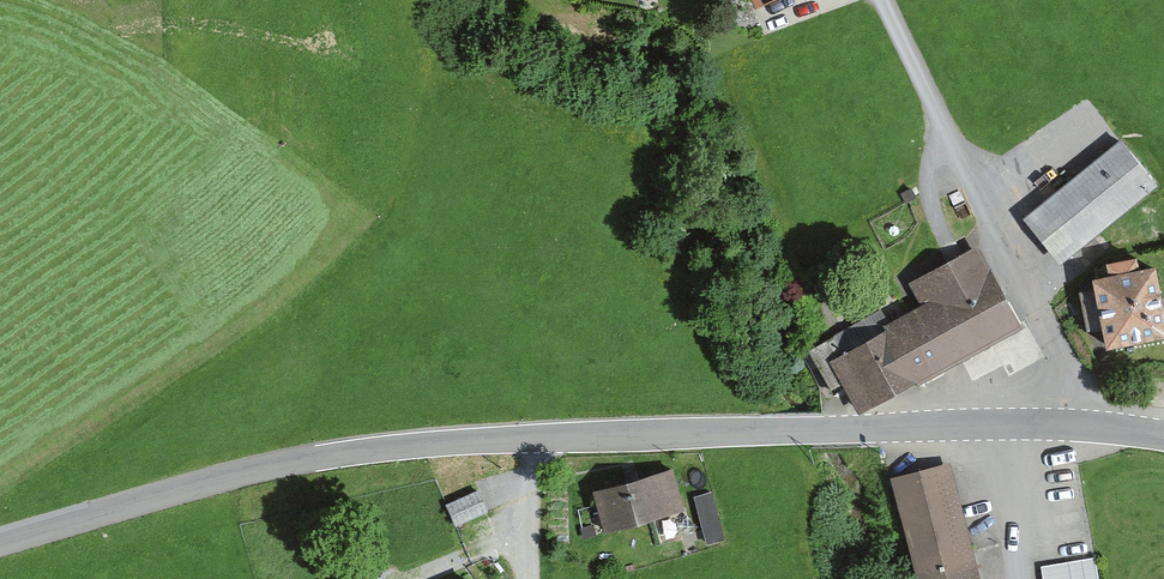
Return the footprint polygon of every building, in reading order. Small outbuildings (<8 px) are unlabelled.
[(1157,189),(1118,143),(1020,223),(1058,269),(1157,189)] [(1020,329),(976,250),(911,286),(923,309),(887,329),(877,309),(829,335),(840,355),(826,363),(857,418),(1020,329)] [(1105,265),(1107,275),(1090,279),(1093,293),(1079,296),(1087,335),(1103,332),(1107,350),(1163,340),(1163,313),(1156,268),(1140,271),(1138,259),(1105,265)] [(946,457),(887,473),(916,578),(978,578),(946,457)] [(683,510),(671,470),(591,494),(602,533),(683,510)] [(699,484),(709,531),(727,527),(717,480),(699,484)] [(1042,564),(1044,578),(1099,578),(1095,555),(1042,564)]
